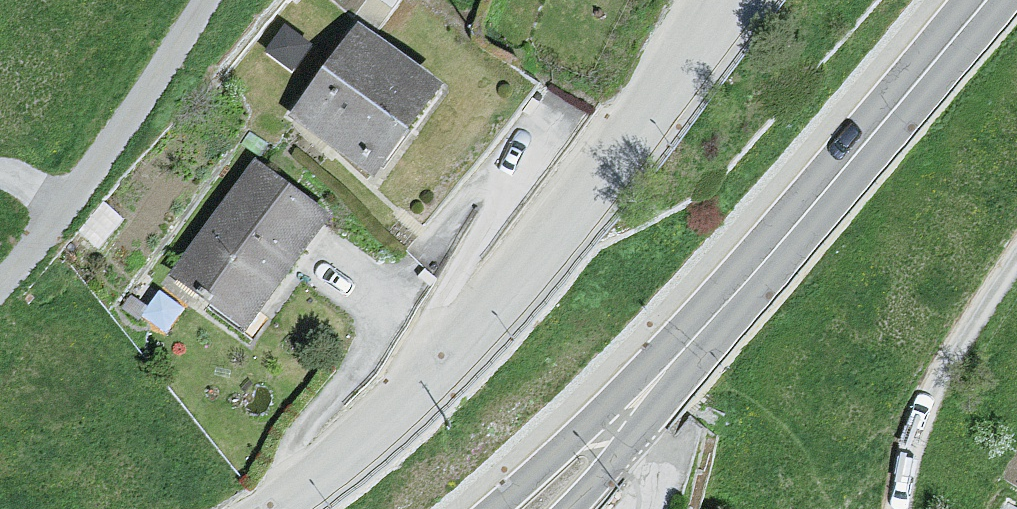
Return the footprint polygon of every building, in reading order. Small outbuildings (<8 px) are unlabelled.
[(368,43),(300,131),(387,198),(455,110),(368,43)] [(262,172),(176,281),(253,341),(339,232),(262,172)]
